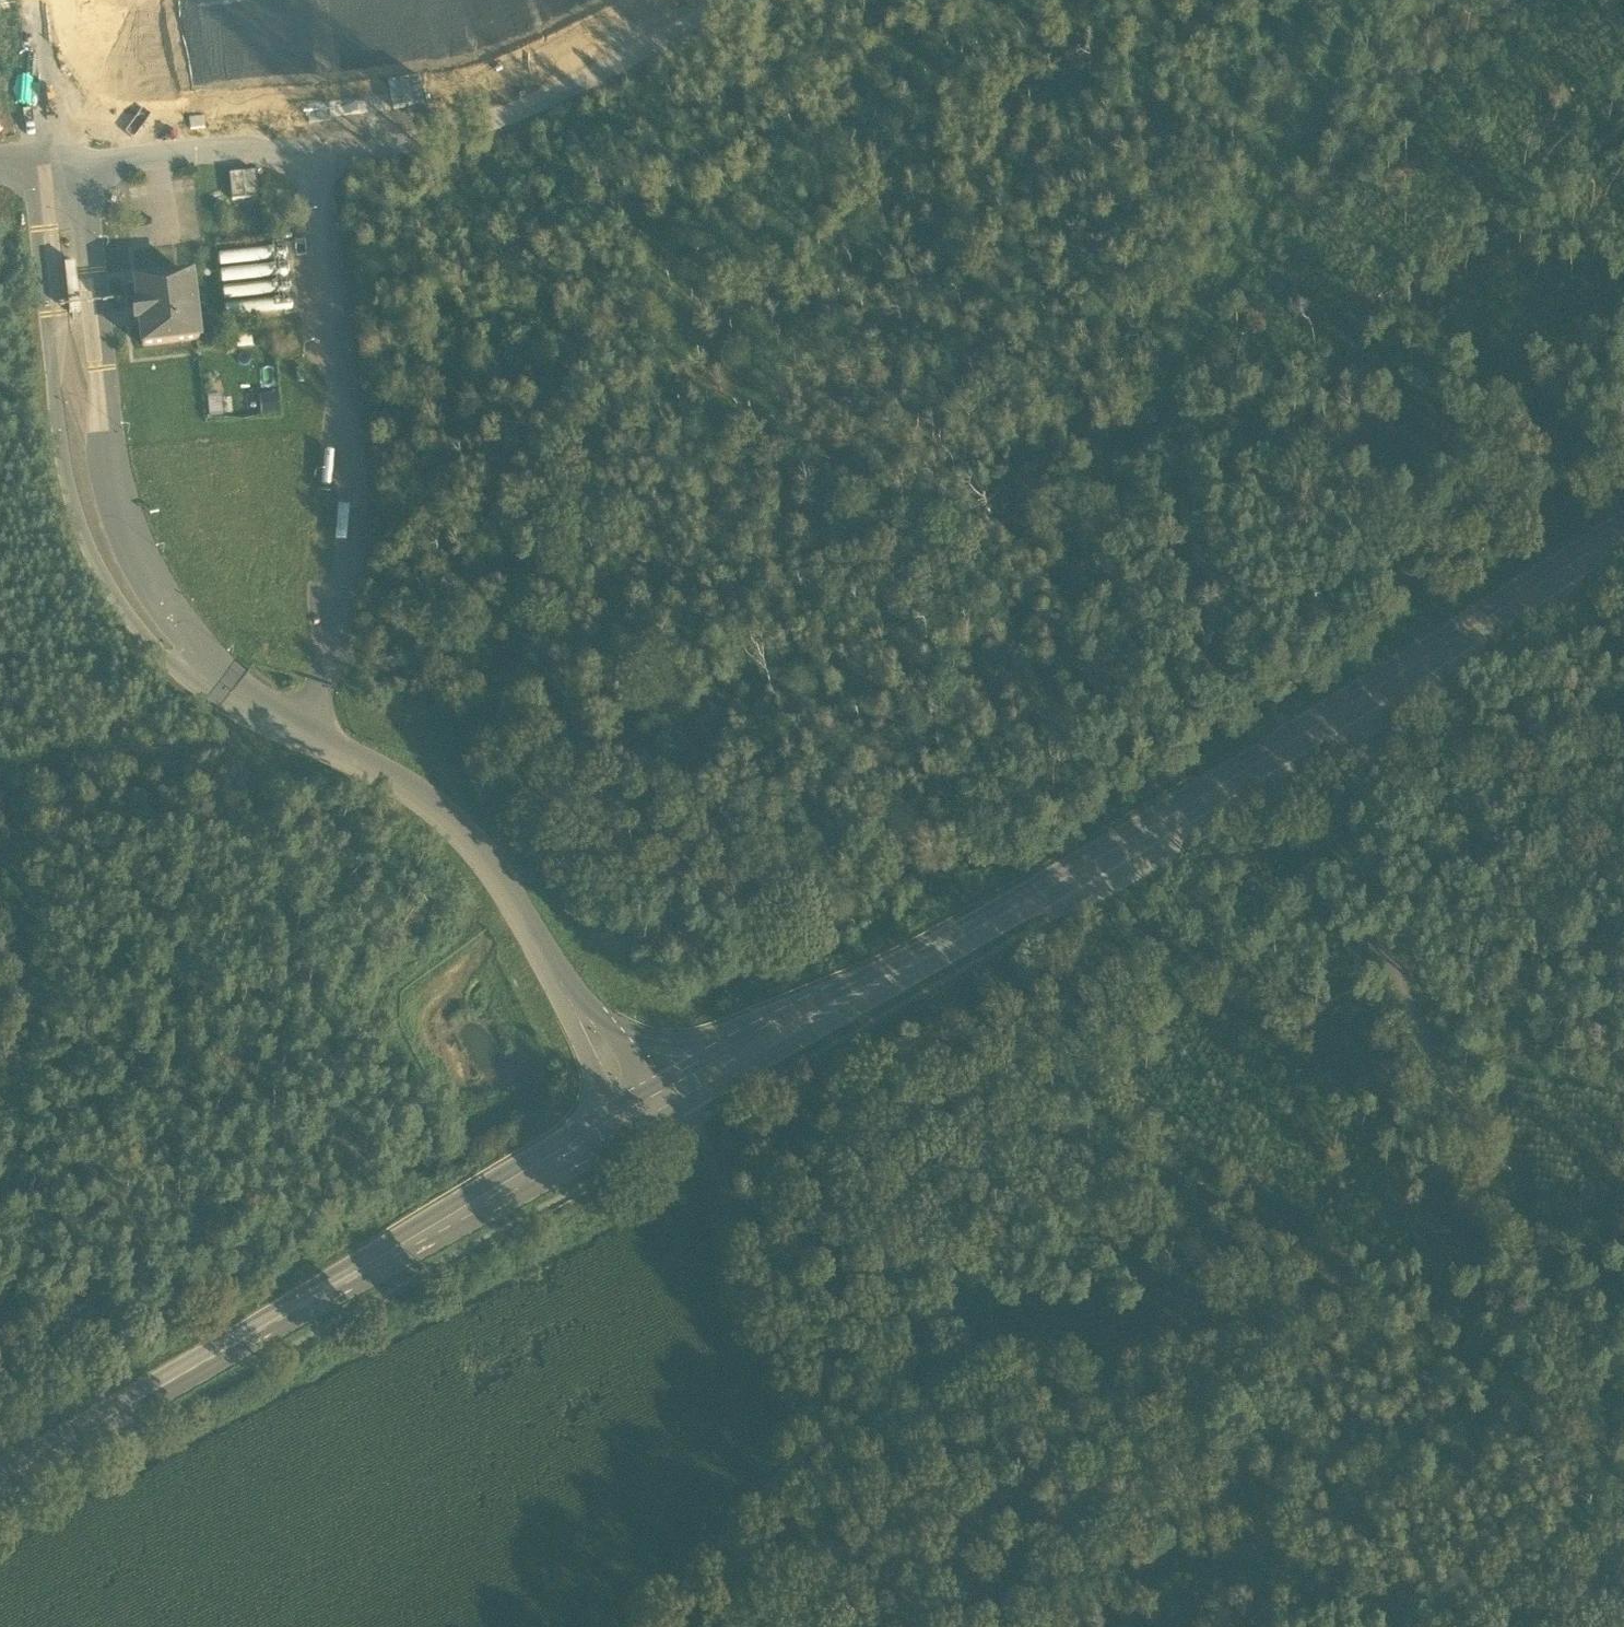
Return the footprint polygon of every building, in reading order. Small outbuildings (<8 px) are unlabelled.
[(255,174),(242,176),(244,202),(257,200),(255,174)] [(231,203),(244,202),(242,176),(228,177),(231,203)] [(290,240),(215,249),(224,324),(298,316),(290,240)] [(64,269),(69,317),(80,316),(74,268),(64,269)] [(139,326),(142,350),(199,343),(191,280),(134,287),(137,311),(133,311),(134,327),(139,326)] [(248,410),(271,408),(270,388),(247,390),(248,410)]
